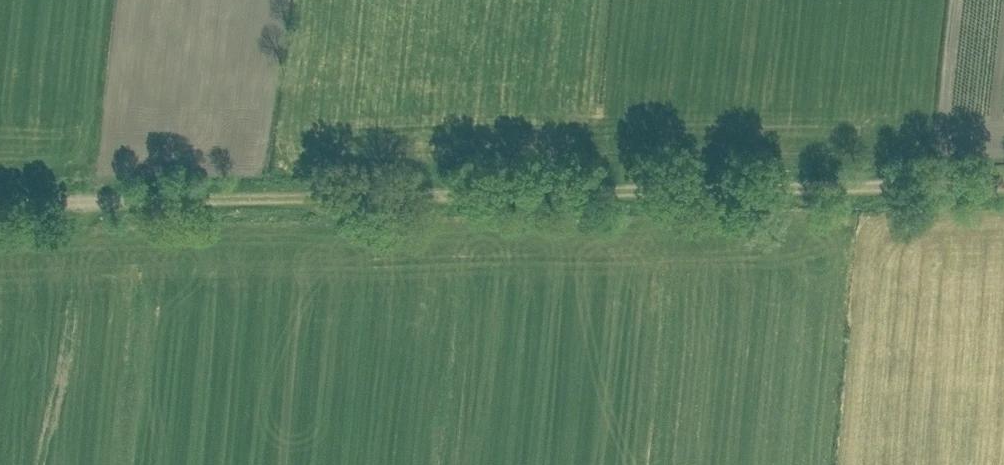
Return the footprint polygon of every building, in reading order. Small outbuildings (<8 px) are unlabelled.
[(425,298),(424,309),(440,310),(441,300),(425,298)]
